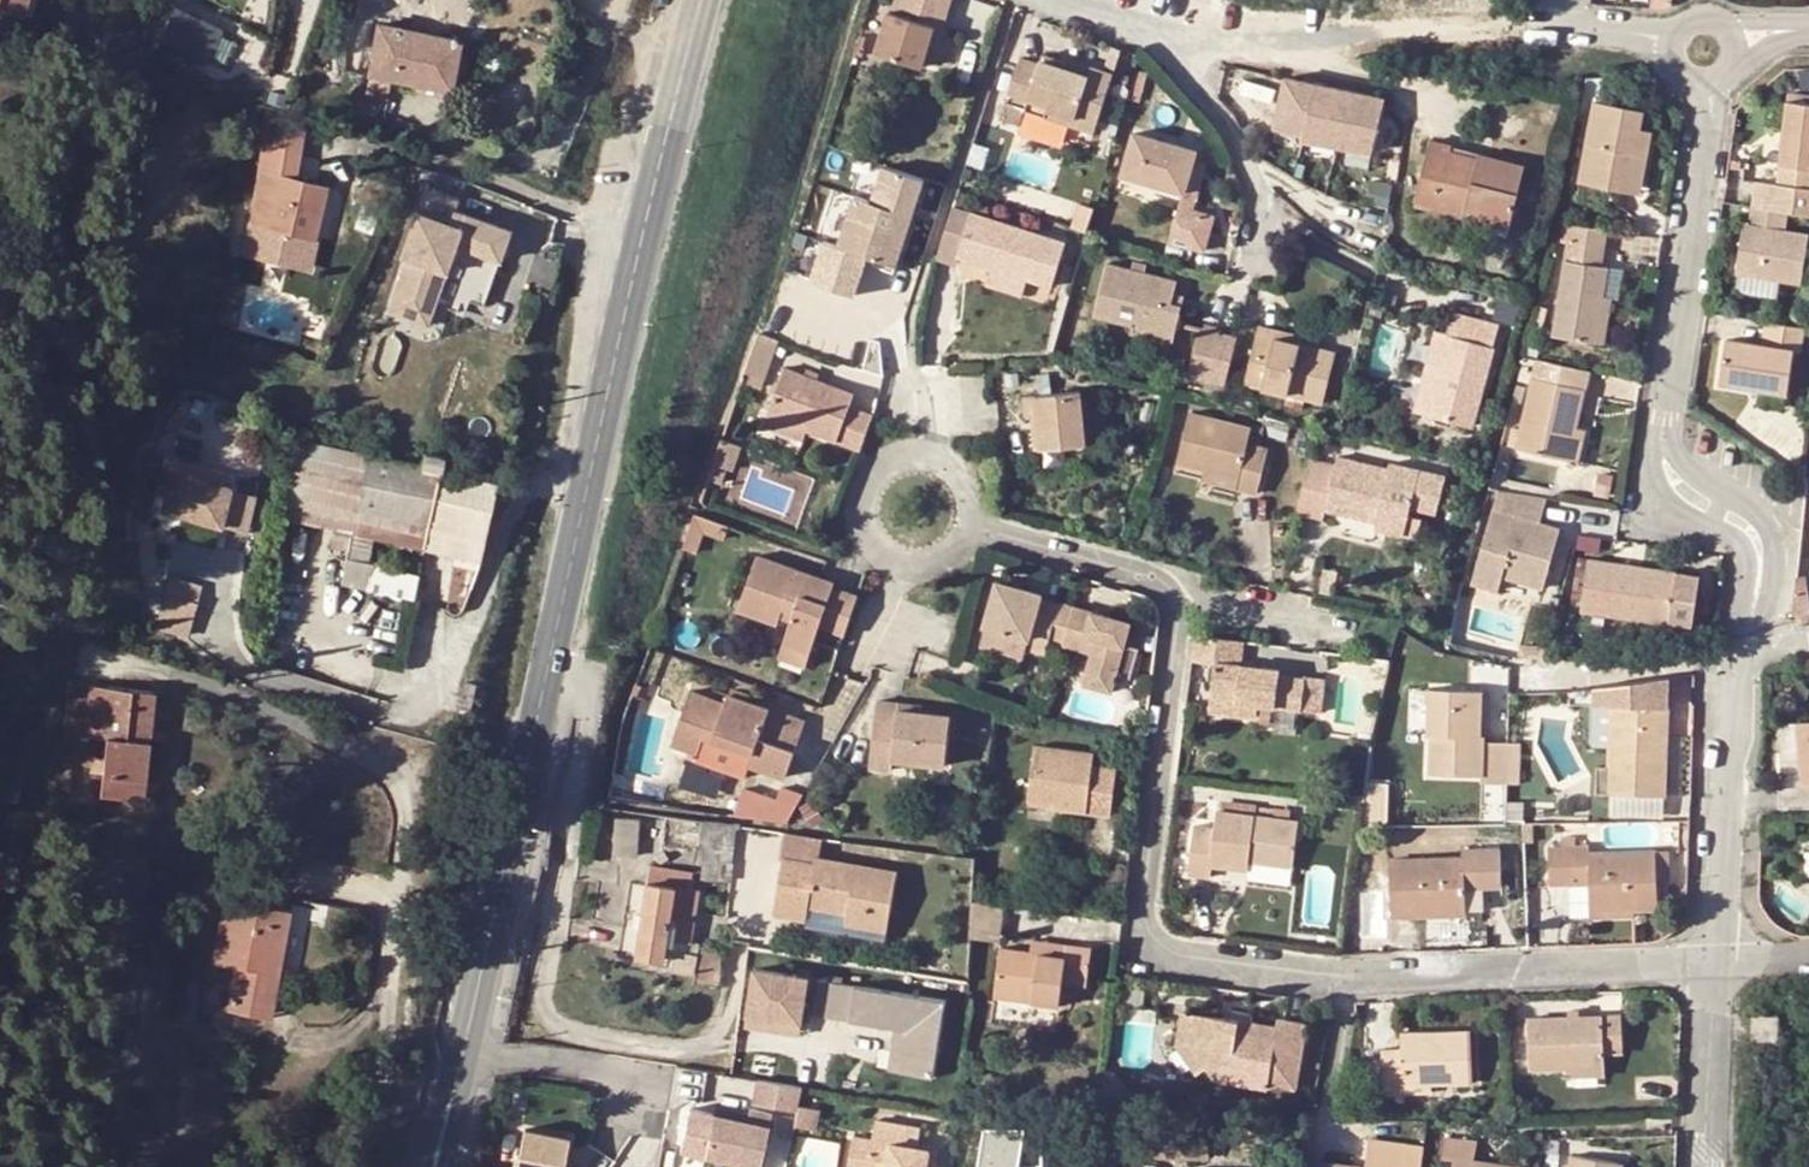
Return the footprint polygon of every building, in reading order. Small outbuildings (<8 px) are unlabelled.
[(27,0),(0,0),(0,7),(23,14),(27,0)] [(419,3),(417,12),(418,13),(436,17),(439,0),(419,0),(419,3)] [(919,65),(927,39),(932,25),(940,28),(949,0),(897,0),(894,13),(887,10),(873,50),(919,65)] [(183,3),(169,35),(233,62),(247,31),(183,3)] [(940,28),(932,25),(927,39),(935,42),(940,28)] [(415,32),(378,26),(368,75),(449,89),(458,40),(415,32)] [(1038,57),(1018,50),(1004,93),(1024,100),(1027,90),(1046,97),(1041,109),(1091,126),(1111,67),(1089,59),(1086,66),(1040,51),(1038,57)] [(1371,153),(1383,101),(1284,77),(1273,124),(1304,132),(1302,137),(1371,153)] [(1046,97),(1027,90),(1024,100),(1023,103),(1041,109),(1046,97)] [(1786,100),(1808,104),(1808,95),(1787,92),(1786,100)] [(1786,100),(1774,184),(1749,180),(1745,206),(1783,212),(1807,216),(1808,200),(1808,104),(1786,100)] [(1588,102),(1572,201),(1610,208),(1613,189),(1634,192),(1645,128),(1636,126),(1637,110),(1588,102)] [(308,255),(320,184),(292,179),(301,133),(266,127),(241,261),(303,273),(308,255)] [(1197,151),(1134,133),(1122,175),(1185,193),(1197,151)] [(1414,200),(1462,213),(1464,206),(1511,219),(1522,174),(1475,161),(1476,158),(1447,150),(1448,145),(1428,140),(1414,200)] [(1522,174),(1525,165),(1478,153),(1476,158),(1475,161),(1522,174)] [(919,177),(880,164),(868,198),(851,193),(836,243),(894,262),(919,177)] [(1508,227),(1511,219),(1464,206),(1462,213),(1461,215),(1508,227)] [(1731,273),(1774,280),(1797,283),(1805,236),(1780,232),(1783,212),(1745,206),(1742,226),(1737,225),(1733,255),(1731,273)] [(954,263),(956,256),(992,268),(1027,280),(1042,236),(954,207),(937,258),(954,263)] [(1203,252),(1212,219),(1179,209),(1169,243),(1203,252)] [(490,284),(508,231),(452,213),(448,226),(415,215),(401,258),(406,260),(389,314),(415,323),(422,302),(433,306),(445,270),(490,284)] [(1548,334),(1591,342),(1598,296),(1602,266),(1595,265),(1580,262),(1582,246),(1597,248),(1600,229),(1567,224),(1548,334)] [(1582,246),(1580,262),(1595,265),(1597,248),(1582,246)] [(1177,306),(1167,302),(1170,295),(1173,281),(1104,262),(1088,312),(1128,323),(1130,318),(1170,329),(1177,306)] [(1021,297),(1027,280),(992,268),(986,286),(1021,297)] [(1179,297),(1170,295),(1167,302),(1177,306),(1179,297)] [(1606,297),(1598,296),(1591,342),(1599,343),(1606,297)] [(427,326),(433,306),(422,302),(415,323),(427,326)] [(1445,335),(1440,334),(1430,374),(1436,375),(1425,414),(1470,426),(1497,327),(1451,314),(1445,335)] [(1170,329),(1130,318),(1128,323),(1127,327),(1168,338),(1170,329)] [(1799,326),(1761,320),(1757,344),(1722,339),(1716,380),(1782,390),(1788,350),(1795,351),(1799,326)] [(1319,403),(1331,357),(1296,348),(1271,342),(1274,330),(1255,326),(1241,383),(1319,403)] [(1234,337),(1195,327),(1183,372),(1223,382),(1234,337)] [(1274,330),(1271,342),(1296,348),(1299,336),(1274,330)] [(766,335),(755,331),(743,363),(755,367),(766,335)] [(1413,411),(1425,414),(1436,375),(1430,374),(1440,334),(1434,332),(1413,411)] [(1509,434),(1505,454),(1562,464),(1567,428),(1574,429),(1582,373),(1520,364),(1518,382),(1526,383),(1518,436),(1509,434)] [(758,416),(797,430),(852,451),(865,414),(839,403),(842,393),(774,371),(758,416)] [(1075,390),(1018,394),(1020,416),(1025,416),(1031,415),(1035,448),(1081,444),(1075,390)] [(1035,448),(1031,415),(1025,416),(1029,449),(1035,448)] [(793,440),(797,430),(758,416),(754,426),(793,440)] [(1245,433),(1183,416),(1170,465),(1200,473),(1231,481),(1229,490),(1250,496),(1263,453),(1240,445),(1245,433)] [(1574,429),(1567,428),(1562,464),(1568,465),(1574,429)] [(348,553),(341,584),(360,589),(371,538),(423,549),(427,526),(458,533),(453,556),(477,561),(495,483),(438,470),(441,458),(423,453),(420,466),(386,459),(370,456),(296,441),(280,520),(333,531),(330,549),(348,553)] [(373,442),(370,456),(386,459),(389,445),(373,442)] [(1319,517),(1321,509),(1372,523),(1375,511),(1403,518),(1405,512),(1430,518),(1440,478),(1383,464),(1381,471),(1331,459),(1329,468),(1304,461),(1293,511),(1319,517)] [(1798,460),(1780,469),(1796,481),(1798,460)] [(1229,490),(1231,481),(1200,473),(1197,482),(1229,490)] [(223,503),(165,488),(155,486),(148,511),(158,514),(155,527),(213,541),(223,503)] [(1538,498),(1489,492),(1464,584),(1492,592),(1496,577),(1536,587),(1551,528),(1532,523),(1538,498)] [(248,510),(223,503),(213,541),(238,548),(248,510)] [(1403,518),(1375,511),(1372,523),(1370,530),(1399,536),(1403,518)] [(702,532),(720,539),(725,524),(691,512),(679,546),(695,552),(702,532)] [(458,533),(427,526),(423,549),(453,556),(458,533)] [(777,639),(805,649),(813,624),(839,633),(852,595),(825,586),(828,579),(749,553),(733,603),(770,618),(775,604),(787,609),(777,639)] [(477,561),(453,556),(451,567),(475,572),(477,561)] [(1584,563),(1577,617),(1631,623),(1631,618),(1684,625),(1692,576),(1584,563)] [(1806,578),(1789,576),(1784,614),(1801,616),(1806,578)] [(1023,637),(1021,644),(1041,650),(1044,639),(1053,605),(1035,599),(1036,594),(994,582),(980,625),(1023,637)] [(193,602),(161,594),(156,612),(189,620),(193,602)] [(1053,605),(1044,639),(1057,643),(1068,605),(1054,601),(1053,605)] [(1126,622),(1068,605),(1057,643),(1084,652),(1076,685),(1106,693),(1126,622)] [(1406,614),(1410,623),(1422,619),(1418,609),(1406,614)] [(189,620),(156,612),(147,644),(180,652),(189,620)] [(1023,637),(980,625),(975,643),(1017,654),(1021,644),(1023,637)] [(1209,665),(1203,703),(1229,708),(1227,717),(1251,720),(1253,706),(1269,709),(1294,712),(1298,683),(1273,678),(1273,674),(1234,668),(1238,640),(1190,634),(1187,662),(1209,665)] [(801,663),(805,649),(777,639),(772,652),(801,663)] [(1607,742),(1665,742),(1667,731),(1655,732),(1654,704),(1666,704),(1666,677),(1654,679),(1590,689),(1591,710),(1608,709),(1607,742)] [(1318,686),(1298,683),(1294,712),(1314,715),(1318,686)] [(1416,725),(1425,726),(1428,684),(1417,683),(1416,725)] [(155,694),(68,684),(63,733),(106,738),(99,794),(143,798),(145,777),(132,776),(137,731),(150,732),(155,694)] [(1502,779),(1503,737),(1481,736),(1481,729),(1477,729),(1478,685),(1428,684),(1425,726),(1430,726),(1428,768),(1477,770),(1477,778),(1502,779)] [(1569,711),(1591,710),(1590,689),(1568,693),(1569,711)] [(666,741),(693,751),(698,735),(747,751),(743,762),(780,775),(799,721),(721,696),(719,702),(683,690),(666,741)] [(899,763),(951,768),(956,719),(927,716),(905,714),(906,706),(880,703),(875,741),(901,744),(899,763)] [(1227,717),(1229,708),(1203,703),(1202,712),(1227,717)] [(1654,704),(1655,732),(1667,731),(1666,704),(1654,704)] [(928,708),(906,706),(905,714),(927,716),(928,708)] [(1269,709),(1253,706),(1251,720),(1250,726),(1266,729),(1269,709)] [(1798,722),(1801,760),(1787,760),(1789,787),(1808,786),(1808,721),(1798,722)] [(145,777),(150,732),(137,731),(132,776),(145,777)] [(898,772),(899,763),(901,744),(875,741),(872,770),(898,772)] [(1608,796),(1664,795),(1665,742),(1607,742),(1608,796)] [(1104,822),(1110,774),(1086,771),(1087,758),(1028,750),(1021,803),(1047,807),(1046,813),(1104,822)] [(767,804),(731,792),(724,813),(777,820),(792,796),(772,789),(767,804)] [(1020,809),(1046,813),(1047,807),(1021,803),(1020,809)] [(1207,811),(1205,829),(1185,828),(1179,875),(1201,877),(1202,867),(1238,870),(1239,862),(1280,867),(1284,867),(1290,820),(1207,811)] [(611,820),(610,854),(632,856),(635,821),(611,820)] [(691,851),(694,830),(662,826),(660,847),(691,851)] [(819,838),(785,835),(781,860),(815,866),(816,858),(819,838)] [(729,882),(730,863),(717,862),(717,848),(701,847),(700,879),(729,882)] [(1651,852),(1586,854),(1585,847),(1545,849),(1546,885),(1568,884),(1568,873),(1586,873),(1586,884),(1587,910),(1630,909),(1652,908),(1651,880),(1651,852)] [(1478,914),(1477,887),(1497,886),(1496,849),(1458,851),(1459,857),(1387,860),(1389,917),(1422,916),(1462,915),(1478,914)] [(1664,852),(1651,852),(1651,880),(1664,880),(1664,852)] [(816,858),(815,866),(781,860),(771,911),(805,918),(807,907),(843,914),(843,924),(884,931),(894,872),(816,858)] [(1280,867),(1239,862),(1238,870),(1280,874),(1280,867)] [(693,956),(696,956),(698,948),(699,943),(687,941),(694,890),(687,889),(689,875),(645,868),(642,886),(632,946),(617,944),(616,953),(658,959),(660,950),(670,953),(668,971),(690,974),(693,956)] [(1586,873),(1568,873),(1568,884),(1586,884),(1586,873)] [(213,963),(235,968),(226,1011),(257,1017),(269,957),(280,959),(289,913),(225,901),(213,963)] [(978,936),(1005,938),(1007,905),(979,903),(978,936)] [(1630,918),(1630,909),(1587,910),(1587,920),(1630,918)] [(1462,924),(1462,915),(1422,916),(1423,925),(1462,924)] [(1025,942),(1023,954),(1059,958),(1061,946),(1025,942)] [(1056,980),(1082,983),(1086,950),(1061,946),(1059,958),(1023,954),(995,950),(988,997),(1053,1006),(1056,980)] [(710,987),(716,951),(698,948),(696,956),(692,984),(710,987)] [(280,959),(269,957),(257,1017),(268,1019),(280,959)] [(750,1030),(799,1038),(808,981),(759,973),(750,1030)] [(944,1001),(817,981),(812,1016),(892,1028),(905,1030),(899,1073),(930,1078),(944,1001)] [(1279,1018),(1278,1025),(1186,1010),(1181,1037),(1197,1065),(1206,1062),(1215,1077),(1267,1085),(1268,1082),(1295,1085),(1305,1022),(1279,1018)] [(1774,1017),(1750,1016),(1749,1038),(1773,1039),(1774,1017)] [(1619,1017),(1526,1021),(1527,1070),(1564,1069),(1601,1068),(1601,1052),(1621,1052),(1619,1017)] [(899,1073),(905,1030),(892,1028),(887,1071),(899,1073)] [(797,1049),(799,1038),(750,1030),(749,1041),(797,1049)] [(1401,1094),(1401,1085),(1428,1085),(1470,1084),(1468,1032),(1399,1034),(1399,1049),(1400,1064),(1380,1064),(1381,1095),(1401,1094)] [(1380,1049),(1380,1064),(1400,1064),(1399,1049),(1380,1049)] [(1602,1076),(1601,1068),(1564,1069),(1564,1076),(1602,1076)] [(1401,1085),(1401,1094),(1428,1094),(1428,1085),(1401,1085)] [(709,1116),(702,1154),(736,1161),(735,1166),(759,1166),(769,1115),(746,1111),(744,1123),(709,1116)] [(925,1165),(927,1153),(914,1150),(918,1131),(873,1122),(869,1141),(852,1137),(846,1166),(924,1166),(925,1165)] [(1147,1135),(1136,1135),(1135,1154),(1149,1154),(1149,1157),(1173,1157),(1174,1158),(1206,1157),(1206,1129),(1182,1129),(1182,1126),(1151,1126),(1151,1132),(1147,1132),(1147,1135)] [(976,1166),(1014,1166),(1014,1164),(1037,1165),(1038,1129),(980,1136),(976,1166)] [(513,1166),(560,1166),(565,1138),(520,1130),(513,1166)] [(1104,1131),(1104,1142),(1123,1142),(1123,1131),(1104,1131)] [(1470,1161),(1473,1140),(1443,1137),(1440,1157),(1450,1159),(1449,1166),(1519,1166),(1470,1161)] [(1365,1141),(1361,1166),(1400,1166),(1403,1147),(1365,1141)] [(927,1153),(925,1165),(932,1166),(934,1166),(938,1156),(927,1153)] [(1617,1163),(1569,1156),(1567,1166),(1616,1166),(1617,1163)]
